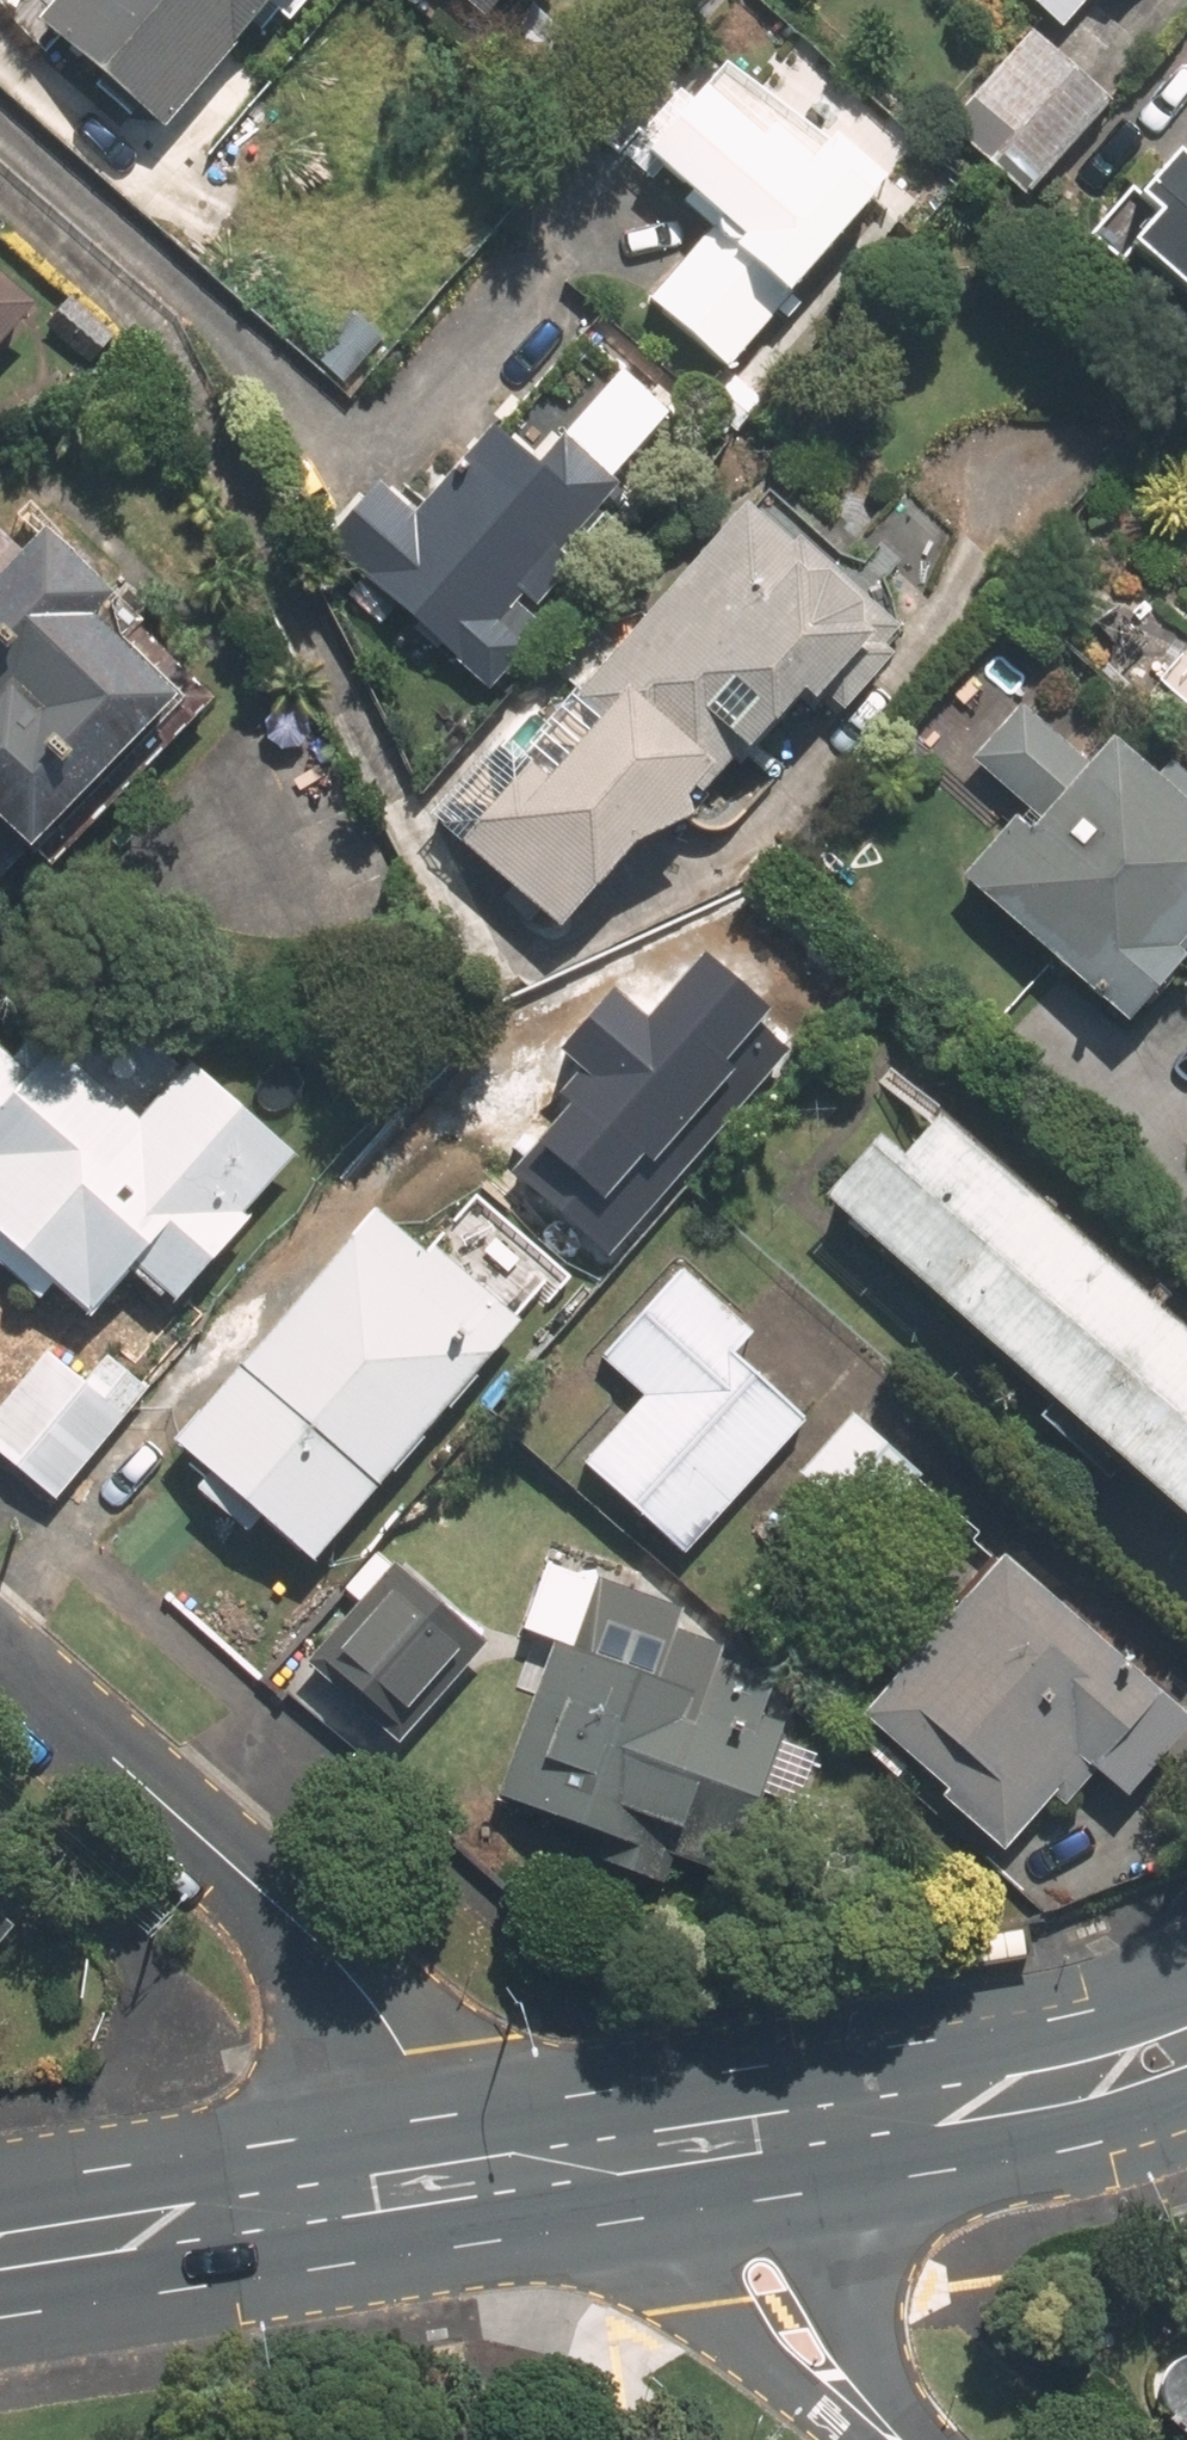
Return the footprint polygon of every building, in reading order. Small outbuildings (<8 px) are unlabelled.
[(295,244),(453,63),(381,0),(244,0),(189,63),(209,81),(165,131),(295,244)] [(482,23),(502,0),(454,0),(482,23)] [(1054,42),(1093,0),(1008,0),(1054,42)] [(1121,0),(1101,0),(1112,10),(1121,0)] [(1028,36),(941,131),(1022,205),(1110,110),(1028,36)] [(642,311),(725,379),(889,182),(835,138),(823,152),(720,68),(692,103),(678,91),(621,160),(708,231),(642,311)] [(1082,245),(1113,272),(1120,264),(1186,325),(1186,184),(1184,188),(1161,167),(1132,199),(1127,196),(1082,245)] [(342,300),(241,215),(192,272),(293,358),(342,300)] [(25,312),(0,291),(0,341),(25,312)] [(348,309),(305,359),(345,392),(387,342),(348,309)] [(375,486),(316,555),(482,696),(540,628),(532,621),(575,572),(555,554),(669,421),(573,340),(418,522),(375,486)] [(493,752),(429,829),(585,958),(795,705),(828,733),(919,623),(762,494),(743,516),(735,510),(518,772),(493,752)] [(210,716),(34,542),(5,571),(0,566),(0,887),(21,866),(41,885),(210,716)] [(1168,697),(1186,714),(1186,676),(1168,697)] [(1121,1037),(1180,969),(1171,961),(1186,943),(1186,791),(1165,772),(1151,787),(1105,747),(1084,771),(1015,712),(965,769),(1019,815),(953,890),(1121,1037)] [(619,1083),(516,987),(436,1071),(540,1168),(619,1083)] [(298,1168),(184,1071),(137,1126),(49,1051),(38,1065),(17,1047),(4,1062),(0,1059),(0,1278),(33,1305),(43,1293),(82,1327),(121,1281),(168,1321),(298,1168)] [(814,1213),(1186,1548),(1186,1359),(932,1130),(893,1172),(870,1151),(814,1213)] [(305,1577),(519,1329),(428,1251),(423,1257),(372,1213),(166,1453),(200,1483),(186,1499),(240,1545),(252,1531),(305,1577)] [(752,1341),(678,1275),(595,1367),(638,1406),(577,1474),(680,1566),(805,1427),(732,1362),(752,1341)] [(49,1510),(147,1396),(105,1360),(82,1387),(47,1357),(0,1412),(0,1468),(49,1510)] [(849,1421),(793,1483),(860,1543),(916,1481),(849,1421)] [(425,1519),(337,1618),(427,1698),(515,1599),(425,1519)] [(1186,1734),(1186,1731),(1000,1561),(848,1727),(999,1863),(1051,1806),(1064,1818),(1095,1784),(1120,1807),(1186,1734)] [(549,1651),(494,1810),(596,1845),(587,1871),(660,1896),(669,1870),(723,1889),(779,1727),(761,1720),(772,1687),(586,1623),(573,1659),(549,1651)] [(1162,2366),(1148,2392),(1156,2417),(1183,2439),(1186,2439),(1186,2356),(1162,2366)]
